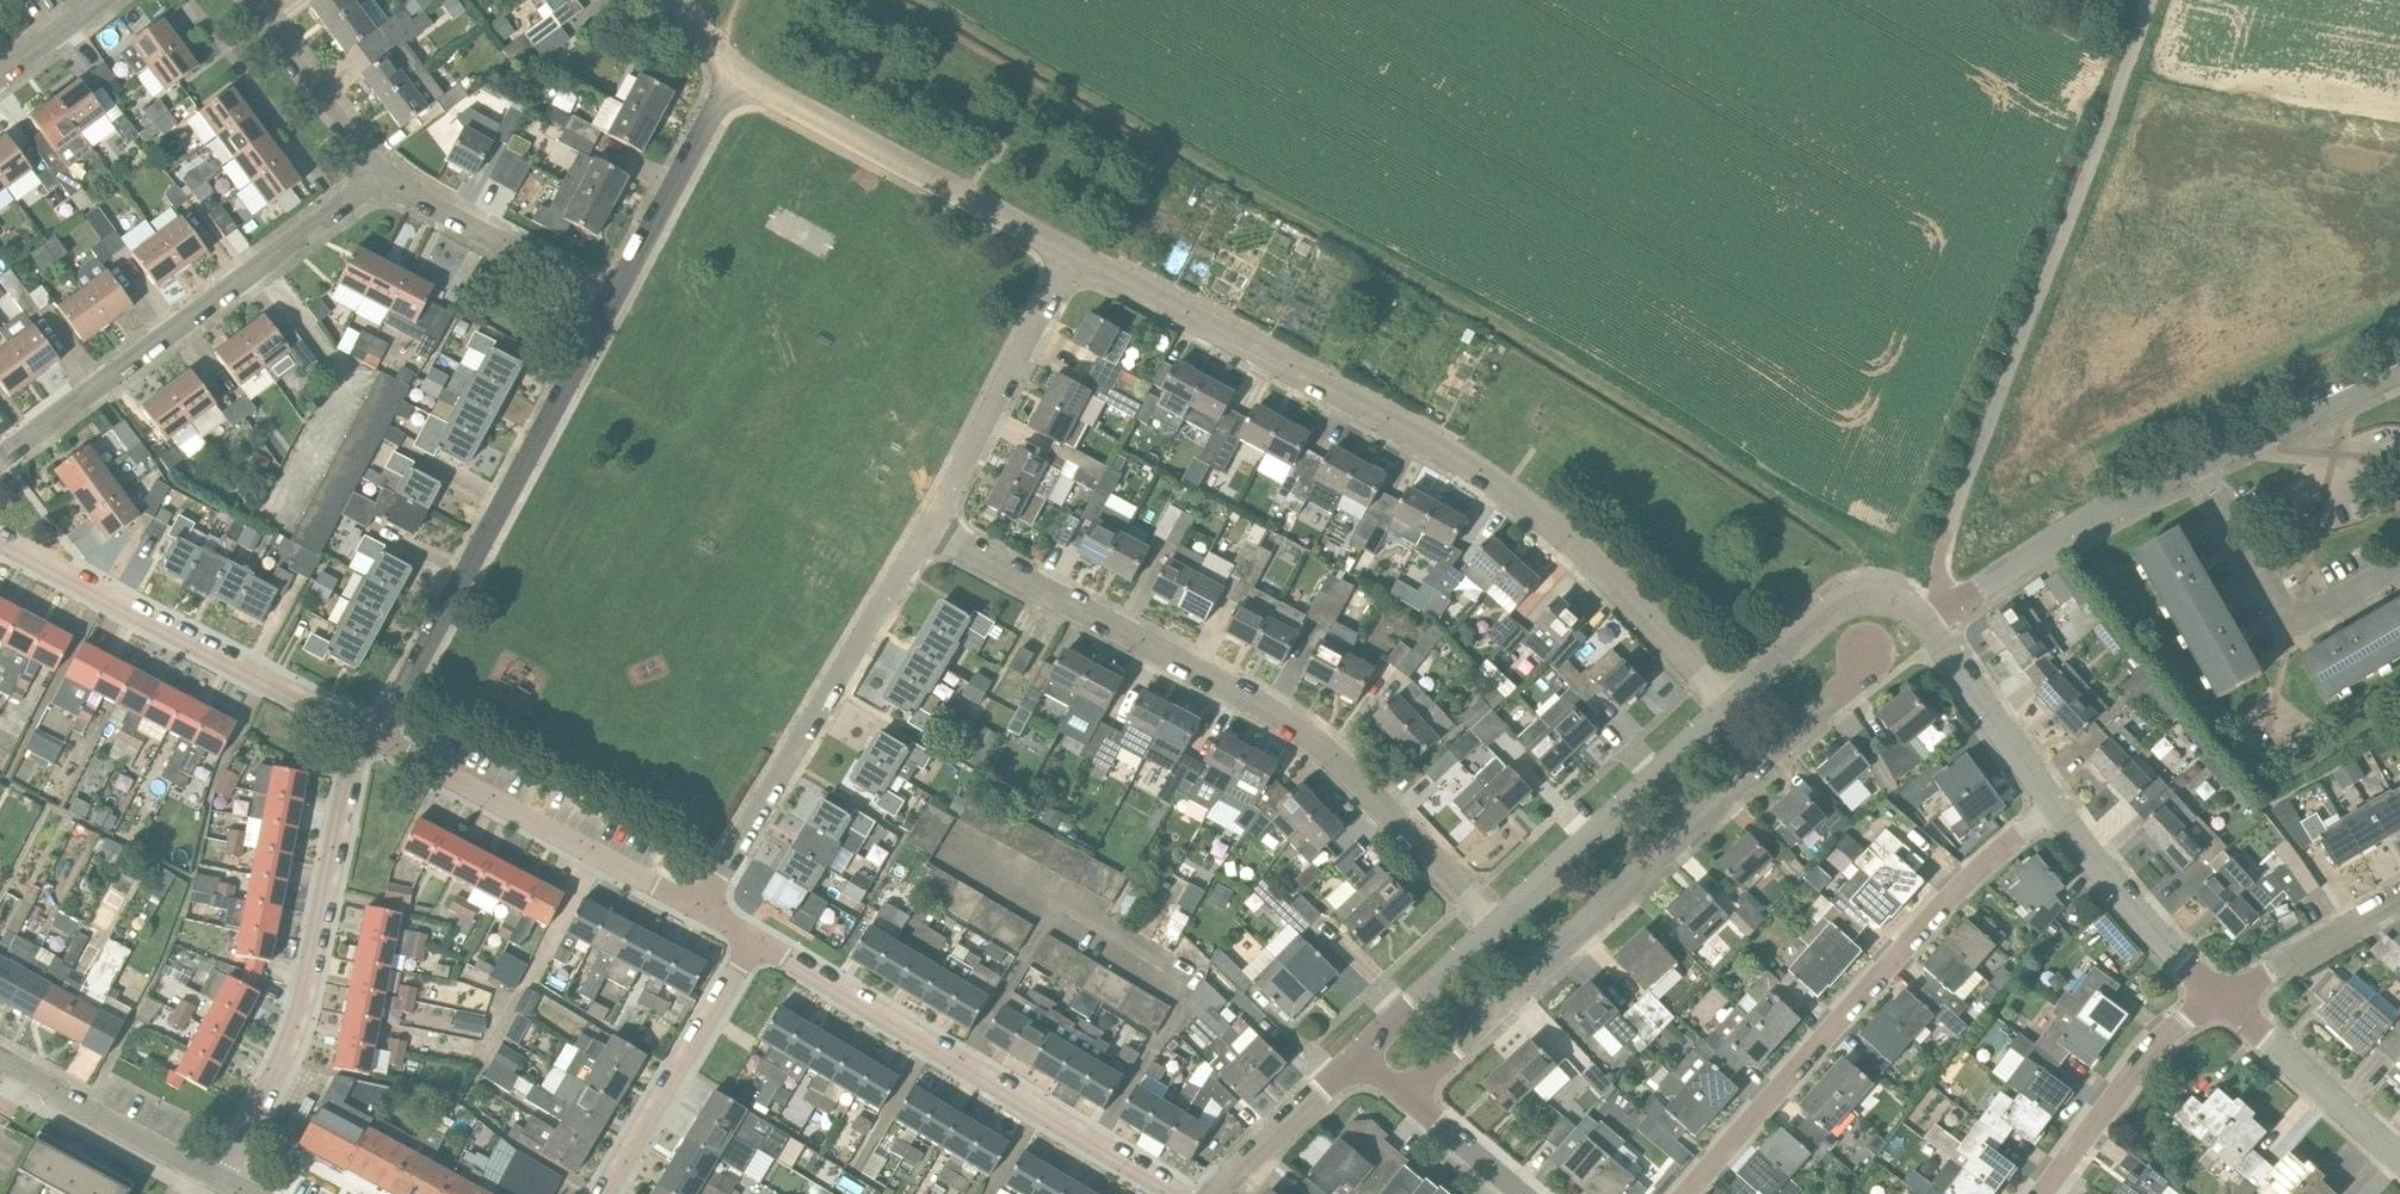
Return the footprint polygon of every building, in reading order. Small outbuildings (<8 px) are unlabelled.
[(359,7),(354,0),(317,0),(310,6),(328,30),(359,7)] [(431,0),(411,0),(404,5),(414,17),(433,3),(431,0)] [(570,1),(513,43),(522,56),(535,48),(560,27),(583,10),(576,0),(570,0),(570,1)] [(346,54),(362,42),(377,31),(359,7),(328,30),(346,54)] [(381,27),(390,39),(413,22),(404,9),(381,27)] [(382,102),(425,70),(406,44),(433,25),(424,14),(413,22),(390,39),(397,50),(362,76),(382,102)] [(148,68),(181,44),(163,20),(130,44),(141,59),(148,68)] [(543,59),(570,40),(560,27),(535,48),(543,59)] [(166,91),(198,67),(181,44),(148,68),(166,91)] [(115,78),(104,63),(92,72),(103,87),(115,78)] [(444,95),(425,70),(382,102),(401,128),(436,101),(446,113),(468,96),(460,84),(444,95)] [(658,123),(673,94),(640,77),(624,105),(658,123)] [(82,135),(106,116),(80,81),(56,100),(82,135)] [(217,138),(250,114),(232,89),(199,113),(217,138)] [(642,153),(658,123),(624,105),(608,96),(592,126),(602,131),(608,135),(642,153)] [(75,202),(86,193),(70,172),(96,153),(82,135),(56,100),(31,118),(62,160),(49,170),(61,184),(75,202)] [(156,126),(171,115),(160,100),(145,111),(156,126)] [(565,129),(573,116),(555,106),(549,120),(565,129)] [(507,144),(523,116),(509,109),(500,125),(468,109),(456,118),(464,130),(447,162),(474,177),(494,138),(507,144)] [(234,160),(267,136),(250,114),(217,138),(234,160)] [(142,139),(141,137),(123,115),(111,123),(129,148),(142,139)] [(148,147),(163,135),(178,124),(171,115),(156,126),(141,137),(142,139),(148,147)] [(564,130),(594,146),(602,131),(592,126),(573,116),(565,129),(564,130)] [(588,157),(594,146),(564,130),(558,142),(579,154),(565,180),(613,206),(628,178),(588,157)] [(32,172),(7,136),(0,142),(0,179),(8,190),(32,172)] [(251,184),(284,159),(267,136),(234,160),(251,184)] [(516,194),(532,165),(504,150),(489,178),(516,194)] [(268,207),(301,182),(284,159),(251,184),(268,207)] [(191,191),(206,181),(197,169),(182,179),(191,191)] [(49,193),(61,184),(49,170),(38,178),(49,193)] [(596,237),(612,208),(613,206),(565,180),(564,182),(566,183),(552,211),(541,205),(532,221),(564,238),(571,223),(596,237)] [(201,203),(214,193),(206,181),(191,191),(201,203)] [(176,210),(188,201),(178,186),(165,195),(176,210)] [(226,238),(238,229),(221,206),(209,215),(226,238)] [(114,256),(126,247),(117,234),(119,232),(108,216),(93,227),(103,241),(114,256)] [(182,270),(207,252),(181,217),(156,235),(182,270)] [(157,288),(182,270),(156,235),(131,254),(157,288)] [(54,265),(68,254),(55,237),(46,243),(50,249),(50,260),(54,265)] [(102,265),(114,256),(103,241),(91,250),(102,265)] [(44,272),(54,265),(50,260),(50,249),(46,243),(32,254),(44,272)] [(364,298),(383,262),(356,248),(338,285),(364,298)] [(389,311),(408,275),(383,262),(364,298),(389,311)] [(29,296),(11,270),(0,278),(0,282),(28,319),(40,311),(29,296)] [(108,325),(133,306),(107,272),(82,290),(108,325)] [(428,362),(434,350),(453,315),(427,301),(434,288),(408,275),(389,311),(383,323),(421,343),(415,355),(428,362)] [(40,311),(52,301),(42,287),(29,296),(40,311)] [(83,343),(108,325),(82,290),(57,309),(83,343)] [(319,322),(331,313),(320,298),(308,308),(319,322)] [(1143,406),(1150,393),(1119,378),(1124,370),(1117,366),(1133,337),(1091,315),(1075,344),(1098,356),(1088,376),(1143,406)] [(265,370),(290,351),(265,317),(239,335),(265,370)] [(36,378),(59,361),(33,326),(10,344),(36,378)] [(367,354),(375,338),(361,331),(353,347),(367,354)] [(507,390),(522,364),(492,349),(496,343),(475,331),(468,348),(485,357),(476,373),(507,390)] [(241,388),(265,370),(239,335),(215,353),(241,388)] [(380,360),(388,344),(375,338),(367,354),(380,360)] [(36,378),(10,344),(0,351),(0,385),(9,398),(36,378)] [(306,372),(319,364),(308,349),(295,358),(306,372)] [(1186,418),(1207,378),(1179,363),(1161,398),(1150,393),(1143,406),(1136,419),(1148,426),(1160,405),(1186,418)] [(432,368),(426,379),(443,388),(449,376),(432,368)] [(192,424),(217,406),(191,371),(166,389),(192,424)] [(403,401),(409,389),(410,387),(381,372),(374,385),(403,401)] [(493,415),(507,390),(476,373),(474,372),(461,397),(493,415)] [(1082,388),(1059,376),(1045,402),(1079,419),(1092,396),(1136,419),(1143,406),(1088,376),(1082,388)] [(1217,427),(1236,394),(1207,378),(1186,418),(1187,419),(1212,433),(1198,459),(1211,467),(1229,434),(1217,427)] [(461,397),(443,388),(426,379),(420,390),(437,399),(438,398),(455,408),(446,423),(448,424),(448,426),(478,443),(493,415),(461,397)] [(396,414),(403,401),(374,385),(367,398),(396,414)] [(167,443),(192,424),(166,389),(141,408),(167,443)] [(252,427),(264,419),(246,395),(235,403),(245,418),(252,427)] [(389,427),(390,425),(395,415),(396,414),(367,398),(360,411),(389,427)] [(405,421),(413,406),(403,401),(396,414),(395,415),(405,421)] [(1104,480),(1110,467),(1076,449),(1066,444),(1079,420),(1079,419),(1045,402),(1031,428),(1056,441),(1051,451),(1080,467),(1104,480)] [(232,427),(245,418),(235,403),(222,413),(232,427)] [(1237,418),(1229,434),(1241,440),(1266,454),(1284,420),(1259,406),(1249,425),(1237,418)] [(382,440),(383,438),(389,427),(360,411),(353,424),(382,440)] [(466,465),(478,443),(448,426),(430,416),(413,446),(434,457),(437,449),(466,465)] [(129,453),(141,443),(124,420),(112,430),(129,453)] [(1287,508),(1315,455),(1303,449),(1311,434),(1284,420),(1266,454),(1293,469),(1275,501),(1287,508)] [(375,453),(382,440),(353,424),(346,437),(375,453)] [(399,447),(406,435),(390,425),(389,427),(383,438),(399,447)] [(1229,434),(1211,467),(1223,473),(1237,448),(1241,440),(1229,434)] [(368,466),(375,453),(346,437),(339,450),(368,466)] [(137,467),(151,456),(141,443),(129,453),(128,454),(137,467)] [(73,496),(106,471),(88,447),(55,472),(73,496)] [(1343,495),(1361,460),(1336,447),(1328,462),(1315,455),(1287,508),(1300,514),(1317,482),(1343,495)] [(1048,499),(1063,471),(1020,449),(1006,476),(1048,499)] [(179,478),(188,471),(184,465),(173,450),(160,459),(171,473),(174,471),(179,478)] [(361,479),(368,466),(339,450),(332,463),(361,479)] [(441,486),(410,469),(414,463),(394,452),(381,475),(369,469),(364,478),(384,490),(396,496),(396,495),(427,512),(441,486)] [(266,476),(273,462),(257,454),(251,468),(266,476)] [(1343,495),(1370,509),(1379,493),(1388,475),(1361,460),(1343,495)] [(354,492),(361,479),(332,463),(325,476),(354,492)] [(1097,493),(1104,480),(1080,467),(1073,480),(1097,493)] [(1107,569),(1125,534),(1131,523),(1104,509),(1122,474),(1110,467),(1104,480),(1097,493),(1083,519),(1095,525),(1080,554),(1107,569)] [(107,542),(140,517),(106,471),(73,496),(107,542)] [(347,505),(353,493),(354,492),(325,476),(318,490),(347,505)] [(1048,499),(1006,476),(990,506),(1019,522),(1034,493),(1047,500),(1048,499)] [(153,517),(170,487),(156,480),(140,511),(153,517)] [(1411,488),(1402,506),(1394,518),(1423,533),(1439,503),(1411,488)] [(340,518),(342,515),(347,505),(318,490),(311,503),(340,518)] [(396,496),(384,490),(377,503),(353,493),(347,505),(342,515),(366,528),(373,516),(413,537),(427,512),(396,495),(396,496)] [(333,531),(340,518),(311,503),(304,516),(333,531)] [(1451,550),(1468,518),(1439,503),(1423,533),(1451,550)] [(1166,541),(1182,511),(1171,506),(1156,535),(1166,541)] [(1196,519),(1182,511),(1166,541),(1179,548),(1180,545),(1181,545),(1196,519)] [(1068,547),(1083,518),(1071,512),(1055,540),(1068,547)] [(186,582),(204,549),(202,548),(206,541),(190,533),(195,524),(179,515),(169,536),(176,537),(159,568),(186,582)] [(326,544),(333,531),(304,516),(297,529),(326,544)] [(1351,543),(1363,550),(1377,523),(1366,517),(1351,543)] [(237,544),(246,526),(235,520),(226,537),(223,536),(213,554),(204,549),(186,582),(212,595),(229,563),(227,562),(237,544)] [(1377,523),(1363,550),(1375,556),(1389,530),(1377,523)] [(258,554),(267,536),(246,526),(237,544),(258,554)] [(319,556),(326,544),(297,529),(290,541),(319,556)] [(2197,561),(2189,547),(2180,531),(2136,555),(2219,699),(2262,674),(2245,643),(2251,639),(2244,628),(2238,632),(2204,573),(2211,569),(2204,558),(2197,561)] [(1132,582),(1151,548),(1125,534),(1107,569),(1132,582)] [(397,594),(411,568),(381,553),(385,546),(365,536),(357,551),(374,561),(366,577),(364,575),(363,576),(397,594)] [(1494,585),(1517,559),(1493,538),(1471,563),(1494,585)] [(1231,576),(1242,581),(1259,549),(1247,542),(1234,566),(1236,567),(1231,576)] [(1206,559),(1181,545),(1180,545),(1179,548),(1154,593),(1181,608),(1206,559)] [(1254,588),(1273,553),(1260,547),(1259,549),(1242,581),(1233,598),(1243,603),(1227,633),(1256,648),(1273,618),(1272,618),(1280,602),(1254,588)] [(322,558),(301,548),(290,570),(310,581),(322,558)] [(1206,622),(1225,586),(1231,576),(1236,567),(1234,566),(1210,553),(1206,559),(1181,608),(1206,622)] [(1437,591),(1453,567),(1441,559),(1425,583),(1437,591)] [(1518,606),(1541,581),(1517,559),(1494,585),(1518,606)] [(237,608),(253,578),(252,577),(252,576),(229,563),(212,595),(237,608)] [(2060,605),(2084,589),(2068,565),(2043,582),(2060,605)] [(283,597),(294,576),(278,567),(271,581),(268,579),(265,584),(253,578),(237,608),(262,621),(278,594),(283,597)] [(1448,599),(1465,574),(1453,567),(1437,591),(1448,599)] [(322,571),(316,583),(333,592),(339,580),(322,571)] [(363,576),(356,588),(350,601),(383,619),(397,594),(363,576)] [(1332,629),(1346,604),(1355,589),(1342,582),(1334,598),(1320,623),(1332,629)] [(333,592),(316,583),(310,594),(327,603),(333,592)] [(2095,629),(2099,626),(2107,620),(2084,589),(2072,597),(2095,629)] [(1320,623),(1334,598),(1321,591),(1307,615),(1320,623)] [(1560,598),(1529,634),(1552,655),(1547,660),(1559,671),(1570,662),(1586,642),(1574,632),(1585,620),(1560,598)] [(2006,647),(2040,623),(2022,598),(1988,622),(2006,647)] [(23,612),(0,600),(0,645),(3,647),(4,647),(23,612)] [(995,621),(976,611),(972,617),(968,614),(944,600),(928,625),(953,640),(962,645),(970,631),(985,639),(995,621)] [(383,619),(350,601),(344,612),(336,627),(370,644),(383,619)] [(2346,635),(2341,628),(2330,634),(2334,642),(2304,660),(2328,702),(2399,660),(2399,603),(2346,635)] [(49,625),(23,612),(4,647),(3,647),(0,652),(0,677),(3,679),(0,686),(0,693),(8,698),(8,699),(10,700),(49,625)] [(1500,646),(1519,625),(1509,615),(1490,637),(1500,646)] [(1284,663),(1300,633),(1273,618),(1256,648),(1284,663)] [(2099,626),(2123,656),(2131,650),(2107,620),(2099,626)] [(2030,681),(2052,663),(2046,656),(2058,648),(2040,623),(2006,647),(2023,672),(2024,672),(2030,681)] [(1409,679),(1444,635),(1435,624),(1413,650),(1398,670),(1409,679)] [(54,673),(73,638),(49,625),(10,700),(19,705),(40,665),(54,673)] [(914,650),(947,669),(962,645),(953,640),(928,625),(914,650)] [(1510,655),(1529,634),(1519,625),(1500,646),(1510,655)] [(370,644),(336,627),(338,628),(330,643),(313,635),(304,650),(323,660),(327,654),(356,670),(370,644)] [(1332,689),(1351,655),(1324,641),(1306,675),(1332,689)] [(1398,670),(1413,650),(1402,642),(1387,661),(1398,670)] [(73,730),(110,658),(83,644),(65,679),(52,704),(77,717),(71,729),(73,730)] [(1023,675),(1036,655),(1022,647),(1010,667),(1023,675)] [(1624,661),(1613,649),(1588,671),(1587,669),(1581,674),(1570,662),(1559,671),(1574,688),(1587,703),(1604,687),(1623,708),(1647,685),(1624,661)] [(932,694),(940,680),(947,669),(914,650),(899,674),(932,694)] [(1079,695),(1095,665),(1067,650),(1055,673),(1051,680),(1043,695),(1071,710),(1073,708),(1080,695),(1079,695)] [(1357,702),(1375,668),(1351,655),(1332,689),(1357,702)] [(110,658),(73,730),(82,734),(87,724),(89,724),(102,698),(117,706),(135,671),(110,658)] [(2088,686),(2066,663),(2058,671),(2052,663),(2030,681),(2037,691),(2034,693),(2055,716),(2088,686)] [(1078,762),(1090,767),(1100,749),(1112,728),(1100,721),(1107,710),(1108,710),(1124,680),(1095,665),(1079,695),(1080,695),(1073,708),(1071,710),(1061,730),(1087,744),(1078,762)] [(1006,733),(1018,740),(1037,708),(1043,695),(1051,680),(1055,673),(1043,667),(1032,685),(1021,707),(1006,733)] [(2146,667),(2133,678),(2121,690),(2133,703),(2141,696),(2158,681),(2146,667)] [(136,730),(143,718),(160,684),(135,671),(117,706),(130,712),(117,739),(128,745),(136,730)] [(987,692),(993,682),(977,672),(970,683),(987,692)] [(929,735),(938,719),(931,714),(940,699),(932,694),(899,674),(884,699),(913,717),(909,723),(929,735)] [(1397,740),(1436,703),(1415,682),(1376,719),(1397,740)] [(980,704),(987,692),(970,683),(964,694),(980,704)] [(167,732),(185,697),(160,684),(143,718),(167,732)] [(2077,739),(2109,709),(2088,686),(2055,716),(2077,739)] [(1587,703),(1574,688),(1562,698),(1541,717),(1575,753),(1597,732),(1578,712),(1587,703)] [(1157,736),(1173,706),(1145,691),(1129,721),(1157,736)] [(1472,730),(1483,720),(1493,710),(1491,708),(1502,699),(1495,691),(1462,720),(1472,730)] [(1883,716),(1903,741),(1907,745),(1934,721),(1923,708),(1924,707),(1921,704),(1920,704),(1910,693),(1883,716)] [(179,770),(210,711),(185,697),(167,732),(178,738),(171,752),(174,753),(161,779),(172,784),(179,770)] [(2184,715),(2171,697),(2156,712),(2170,727),(2176,722),(2182,716),(2184,715)] [(1416,761),(1456,725),(1436,703),(1397,740),(1416,761)] [(1181,792),(1197,761),(1184,754),(1201,721),(1173,706),(1157,736),(1158,737),(1146,758),(1172,772),(1158,798),(1171,805),(1178,791),(1181,792)] [(1499,737),(1503,733),(1509,728),(1493,710),(1483,720),(1499,737)] [(210,711),(179,770),(191,776),(198,763),(199,763),(205,751),(218,759),(237,724),(210,711)] [(2210,750),(2182,716),(2176,722),(2204,756),(2210,750)] [(1550,776),(1575,753),(1541,717),(1518,739),(1550,776)] [(1488,747),(1496,740),(1499,737),(1483,720),(1472,730),(1488,747)] [(982,769),(1001,736),(983,726),(965,759),(982,769)] [(1112,728),(1100,749),(1113,756),(1123,734),(1112,728)] [(54,764),(64,744),(36,729),(34,734),(26,750),(27,751),(54,764)] [(2109,783),(2143,752),(2121,729),(2088,760),(2109,783)] [(140,751),(147,736),(136,730),(128,745),(140,751)] [(910,749),(882,731),(881,733),(880,732),(865,756),(895,773),(904,757),(925,770),(934,754),(914,742),(910,749)] [(1228,792),(1252,749),(1222,734),(1205,765),(1208,767),(1191,797),(1190,799),(1211,810),(1228,792)] [(1903,741),(1880,755),(1898,787),(1926,767),(1907,745),(1903,741)] [(1866,763),(1851,744),(1818,773),(1826,782),(1825,783),(1828,786),(1829,785),(1840,797),(1859,780),(1864,785),(1875,774),(1886,796),(1898,787),(1880,755),(1866,763)] [(1228,792),(1251,804),(1252,805),(1252,804),(1261,792),(1263,794),(1279,764),(1252,749),(1228,792)] [(2237,783),(2210,750),(2204,756),(2198,760),(2225,793),(2227,791),(2237,783)] [(1435,783),(1459,761),(1449,751),(1426,773),(1435,783)] [(2149,805),(2167,788),(2159,780),(2165,775),(2143,752),(2109,783),(2131,806),(2141,797),(2149,805)] [(1952,806),(1988,781),(1969,755),(1933,780),(1941,790),(1919,806),(1930,821),(1952,806)] [(896,817),(905,801),(886,788),(895,773),(865,756),(852,779),(853,780),(852,782),(880,799),(877,805),(896,817)] [(1507,769),(1497,758),(1477,778),(1510,813),(1533,792),(1509,768),(1507,769)] [(230,772),(240,778),(246,766),(236,760),(230,772)] [(2354,784),(2365,777),(2355,760),(2343,767),(2354,784)] [(1191,797),(1208,767),(1205,765),(1197,761),(1181,792),(1191,797)] [(303,802),(308,775),(308,774),(259,765),(253,791),(267,794),(267,795),(303,802)] [(2343,791),(2354,784),(2343,767),(2333,774),(2343,791)] [(226,770),(220,781),(235,788),(240,778),(230,772),(226,770)] [(1486,836),(1510,813),(1477,778),(1455,800),(1464,811),(1486,836)] [(229,800),(235,788),(220,781),(214,792),(229,800)] [(1984,825),(1988,822),(1987,821),(2007,808),(1988,781),(1952,806),(1962,819),(1951,828),(1960,840),(1984,824),(1984,825)] [(2237,783),(2227,791),(2243,810),(2252,803),(2237,783)] [(1282,811),(1273,820),(1271,821),(1272,822),(1290,841),(1291,839),(1325,807),(1304,785),(1279,808),(1282,811)] [(2163,850),(2196,819),(2167,788),(2149,805),(2156,813),(2142,827),(2163,850)] [(1822,814),(1799,789),(1775,812),(1801,842),(1827,821),(1842,836),(1847,831),(1852,826),(1835,803),(1822,814)] [(2394,793),(2392,790),(2391,791),(2399,806),(2399,789),(2394,793)] [(2391,791),(2377,800),(2376,797),(2367,802),(2368,805),(2367,806),(2386,839),(2399,831),(2399,806),(2391,791)] [(972,827),(986,801),(974,794),(960,820),(972,827)] [(297,829),(298,827),(303,802),(267,795),(266,800),(252,797),(248,819),(261,821),(261,822),(297,829)] [(853,816),(825,799),(824,800),(822,799),(809,822),(859,853),(877,822),(857,810),(853,816)] [(84,821),(90,808),(76,800),(69,813),(84,821)] [(985,833),(999,807),(986,801),(972,827),(985,833)] [(948,831),(956,818),(929,803),(922,816),(948,831)] [(1248,831),(1263,812),(1252,804),(1252,805),(1251,804),(1237,823),(1248,831)] [(2362,853),(2386,839),(2367,806),(2342,819),(2362,853)] [(998,840),(1012,814),(999,807),(985,833),(998,840)] [(1320,852),(1345,829),(1325,807),(1291,839),(1290,841),(1301,852),(1311,843),(1320,852)] [(1053,831),(1060,819),(1048,812),(1041,824),(1053,831)] [(1259,840),(1272,822),(1271,821),(1273,820),(1263,812),(1248,831),(1259,840)] [(1010,847),(1024,821),(1012,814),(998,840),(1010,847)] [(2328,831),(2317,814),(2301,823),(2313,843),(2320,839),(2336,868),(2362,853),(2342,819),(2342,820),(2343,822),(2328,831)] [(941,843),(948,831),(922,816),(915,828),(941,843)] [(1151,818),(1146,829),(1155,834),(1161,824),(1151,818)] [(419,819),(402,851),(427,865),(444,832),(419,819)] [(2209,869),(2226,853),(2228,851),(2197,819),(2196,819),(2163,850),(2183,873),(2199,858),(2209,869)] [(1023,854),(1037,828),(1024,821),(1010,847),(1023,854)] [(261,822),(259,835),(256,848),(292,856),(297,829),(261,822)] [(859,853),(809,822),(794,847),(828,868),(843,843),(858,853),(859,853)] [(933,856),(941,843),(915,828),(908,840),(933,856)] [(1035,860),(1049,834),(1037,828),(1023,854),(1035,860)] [(230,830),(227,842),(244,846),(247,833),(230,830)] [(1885,865),(1864,847),(1847,831),(1842,836),(1834,844),(1852,860),(1851,861),(1861,868),(1865,872),(1902,905),(1924,881),(1914,873),(1925,862),(1904,845),(1895,856),(1894,855),(1885,865)] [(444,832),(427,865),(452,878),(469,845),(444,832)] [(1048,867),(1062,841),(1049,834),(1035,860),(1048,867)] [(1772,859),(1751,836),(1721,863),(1731,874),(1729,875),(1733,879),(1734,878),(1747,892),(1776,867),(1795,887),(1809,871),(1786,847),(1772,859)] [(116,870),(126,850),(106,841),(98,857),(103,864),(116,870)] [(1061,874),(1075,848),(1062,841),(1048,867),(1061,874)] [(1357,841),(1339,857),(1333,863),(1343,874),(1356,861),(1367,851),(1357,841)] [(242,858),(244,846),(227,842),(226,842),(224,855),(242,858)] [(2285,867),(2300,857),(2287,843),(2274,855),(2285,867)] [(452,878),(474,889),(477,890),(493,858),(469,845),(452,878)] [(811,892),(813,893),(828,868),(794,847),(779,873),(811,892)] [(287,882),(292,856),(256,848),(251,875),(287,882)] [(1073,881),(1087,855),(1075,848),(1061,874),(1073,881)] [(2217,918),(2254,883),(2226,853),(2209,869),(2215,876),(2195,894),(2217,918)] [(1086,888),(1100,862),(1087,855),(1073,881),(1086,888)] [(2050,871),(2038,857),(2018,874),(2024,883),(2013,893),(2030,913),(2023,919),(2043,936),(2057,919),(2044,905),(2064,888),(2053,875),(2054,874),(2051,870),(2050,871)] [(2237,939),(2267,911),(2287,892),(2291,897),(2316,880),(2301,858),(2300,857),(2285,867),(2275,873),(2258,887),(2254,883),(2217,918),(2237,939)] [(500,903),(517,870),(493,858),(477,890),(471,902),(464,915),(456,930),(467,936),(475,922),(472,920),(479,908),(492,915),(497,902),(500,903)] [(1379,867),(1370,876),(1356,861),(1343,874),(1358,891),(1369,901),(1391,924),(1414,903),(1392,878),(1390,880),(1379,867)] [(1099,894),(1113,868),(1107,865),(1100,862),(1086,888),(1099,894)] [(1308,889),(1324,873),(1313,864),(1297,880),(1308,889)] [(932,899),(947,873),(934,866),(920,892),(932,899)] [(1114,902),(1129,877),(1113,868),(1099,894),(1114,902)] [(510,942),(542,883),(517,870),(500,903),(510,908),(503,922),(504,922),(497,935),(510,942)] [(858,871),(852,883),(868,893),(875,881),(858,871)] [(1881,930),(1902,905),(1865,872),(1834,906),(1863,931),(1871,921),(1881,930)] [(809,933),(818,917),(802,908),(811,892),(779,873),(765,896),(767,897),(765,898),(794,916),(790,921),(809,933)] [(944,906),(959,880),(947,873),(932,899),(944,906)] [(281,909),(281,908),(287,882),(251,875),(245,902),(281,909)] [(1301,936),(1312,925),(1292,905),(1263,878),(1254,889),(1300,935),(1301,936)] [(956,913),(971,888),(959,880),(944,906),(956,913)] [(218,883),(218,886),(216,896),(233,899),(235,887),(218,883)] [(548,928),(564,894),(542,883),(510,942),(522,948),(536,922),(548,928)] [(868,893),(852,883),(845,894),(861,904),(868,893)] [(413,889),(390,884),(386,899),(411,904),(412,894),(413,889)] [(1709,897),(1696,884),(1668,910),(1699,944),(1729,916),(1710,896),(1709,897)] [(30,895),(36,898),(41,890),(34,887),(30,895)] [(1233,896),(1219,887),(1209,907),(1223,915),(1233,896)] [(968,921),(984,895),(971,888),(956,913),(968,921)] [(1368,947),(1391,924),(1369,901),(1358,891),(1337,912),(1346,922),(1344,923),(1368,947)] [(471,902),(457,894),(449,908),(464,915),(471,902)] [(276,936),(281,909),(245,902),(233,899),(216,896),(212,895),(210,907),(227,911),(223,926),(234,928),(240,929),(276,936)] [(981,928),(996,902),(984,895),(968,921),(981,928)] [(1312,925),(1322,915),(1302,895),(1292,905),(1312,925)] [(591,947),(609,913),(583,899),(552,958),(566,965),(578,940),(591,947)] [(878,973),(897,940),(904,928),(894,922),(900,910),(886,902),(881,913),(853,958),(878,973)] [(993,935),(1008,909),(996,902),(981,928),(993,935)] [(1749,938),(1761,924),(1742,905),(1729,919),(1749,938)] [(1834,906),(1816,926),(1810,920),(1797,935),(1841,974),(1862,951),(1853,943),(1863,931),(1834,906)] [(426,948),(428,935),(419,934),(420,932),(400,927),(402,915),(366,907),(360,935),(426,948)] [(1005,943),(1021,917),(1008,909),(993,935),(1005,943)] [(53,927),(77,940),(80,934),(84,927),(60,913),(53,927)] [(606,979),(634,926),(609,913),(591,947),(601,952),(579,994),(593,1001),(597,993),(605,978),(606,979)] [(1019,951),(1034,924),(1021,917),(1005,943),(1019,951)] [(2006,936),(1986,918),(1977,928),(1968,921),(1946,945),(1976,971),(1997,947),(2006,936)] [(915,936),(927,943),(935,931),(922,923),(915,936)] [(640,973),(658,938),(634,926),(606,979),(629,990),(638,972),(640,973)] [(276,936),(240,929),(234,955),(245,958),(244,971),(261,977),(263,961),(270,962),(276,936)] [(935,931),(927,943),(940,950),(947,938),(935,931)] [(0,944),(9,949),(15,937),(6,932),(0,944)] [(1653,938),(1646,932),(1618,960),(1648,993),(1651,991),(1678,965),(1657,943),(1658,942),(1654,938),(1653,938)] [(1046,967),(1061,941),(1048,933),(1034,959),(1046,967)] [(2395,941),(2387,933),(2370,951),(2396,975),(2399,971),(2399,946),(2395,941)] [(423,960),(426,948),(360,935),(355,962),(391,969),(394,954),(411,958),(423,960)] [(1339,974),(1301,936),(1300,935),(1279,957),(1318,996),(1339,974)] [(1819,999),(1841,974),(1797,935),(1796,936),(1797,937),(1779,957),(1791,971),(1781,983),(1801,1001),(1810,991),(1819,999)] [(10,1005),(33,960),(39,950),(15,937),(9,949),(4,959),(0,966),(0,1000),(10,1005)] [(651,1009),(682,950),(658,938),(640,973),(650,978),(637,1002),(651,1009)] [(57,1031),(82,1044),(99,1012),(107,997),(118,976),(130,953),(118,947),(104,940),(96,956),(81,985),(57,1031)] [(901,987),(921,954),(908,947),(897,940),(878,973),(901,987)] [(1058,974),(1074,948),(1061,941),(1046,967),(1058,974)] [(1001,962),(1007,951),(992,942),(985,953),(1001,962)] [(1959,1018),(1969,1007),(1955,994),(1976,971),(1946,945),(1925,969),(1935,977),(1925,988),(1959,1018)] [(68,977),(81,951),(73,946),(64,963),(34,1018),(57,1031),(81,985),(68,977)] [(1244,994),(1255,982),(1254,982),(1255,981),(1220,947),(1211,961),(1244,994)] [(1071,981),(1086,956),(1074,948),(1058,974),(1071,981)] [(689,997),(707,963),(682,950),(651,1009),(664,1016),(670,1003),(668,1002),(675,990),(689,997)] [(514,990),(528,965),(503,951),(495,968),(490,977),(514,990)] [(948,1015),(980,957),(969,951),(963,962),(952,955),(944,968),(924,1001),(948,1015)] [(944,968),(933,962),(921,954),(901,987),(924,1001),(944,968)] [(1083,989),(1098,963),(1086,956),(1071,981),(1083,989)] [(972,1030),(1003,978),(980,964),(983,959),(980,957),(948,1015),(972,1030)] [(1279,957),(1255,981),(1254,982),(1255,982),(1294,1020),(1318,996),(1279,957)] [(34,1018),(64,963),(54,958),(49,968),(33,960),(10,1005),(34,1018)] [(490,977),(495,968),(479,960),(474,968),(490,977)] [(349,988),(385,995),(391,969),(355,962),(349,988)] [(1095,996),(1111,970),(1098,963),(1083,989),(1095,996)] [(2346,963),(2336,975),(2318,994),(2329,1004),(2319,1015),(2342,1036),(2370,1004),(2347,984),(2357,973),(2346,963)] [(261,977),(244,971),(238,981),(214,968),(200,993),(213,1001),(246,1019),(260,994),(253,990),(261,977)] [(1999,990),(2011,975),(2002,968),(1990,983),(1999,990)] [(2108,1000),(2118,986),(2094,969),(2073,996),(2067,992),(2058,1003),(2108,1040),(2127,1014),(2108,1000)] [(1107,1003),(1123,978),(1111,970),(1095,996),(1107,1003)] [(116,1001),(127,980),(118,976),(107,997),(116,1001)] [(1120,1011),(1135,985),(1123,978),(1107,1003),(1120,1011)] [(1218,1014),(1229,1002),(1206,981),(1187,1005),(1197,1015),(1199,1014),(1231,1046),(1231,1047),(1268,1084),(1288,1064),(1262,1037),(1251,1046),(1218,1014)] [(1061,1022),(1065,1016),(1056,1010),(1059,1005),(1045,997),(1053,982),(1045,996),(1011,1054),(1034,1068),(1061,1022)] [(1801,1001),(1781,983),(1772,993),(1771,993),(1749,1017),(1779,1044),(1801,1021),(1792,1012),(1801,1001)] [(1992,1004),(2000,994),(1989,984),(1981,994),(1992,1004)] [(1132,1018),(1147,992),(1135,985),(1120,1011),(1132,1018)] [(1594,1038),(1619,1015),(1591,985),(1566,1008),(1594,1038)] [(400,998),(415,1000),(418,989),(402,986),(400,998)] [(385,995),(349,988),(344,1014),(380,1022),(382,1007),(396,1010),(398,998),(392,997),(385,995)] [(1959,1018),(1925,988),(1916,998),(1907,990),(1885,1015),(1914,1041),(1935,1017),(1938,1013),(1945,1019),(1952,1012),(1958,1018),(1959,1018)] [(529,1016),(540,995),(528,989),(517,1010),(529,1016)] [(1011,1054),(1045,996),(1033,989),(1026,1001),(1013,993),(986,1039),(1011,1054)] [(1660,1034),(1663,1031),(1676,1019),(1651,991),(1648,993),(1634,1006),(1660,1034)] [(1144,1025),(1160,1000),(1147,992),(1132,1018),(1144,1025)] [(603,1021),(609,1010),(604,1007),(608,1000),(597,993),(593,1001),(587,1012),(603,1021)] [(147,1027),(165,1005),(151,998),(139,1022),(147,1027)] [(412,1013),(415,1000),(400,998),(398,998),(396,1010),(412,1013)] [(1157,1033),(1171,1007),(1160,1000),(1144,1025),(1157,1033)] [(234,1043),(246,1019),(213,1001),(205,1017),(197,1012),(192,1020),(201,1025),(234,1043)] [(2056,1017),(2036,1046),(2060,1064),(2069,1052),(2088,1067),(2108,1040),(2058,1003),(2058,1004),(2058,1005),(2052,1014),(2056,1017)] [(178,1012),(192,1020),(197,1012),(182,1004),(178,1012)] [(2393,1024),(2370,1004),(2342,1036),(2366,1059),(2375,1048),(2386,1057),(2399,1042),(2399,1016),(2393,1024)] [(1648,1047),(1660,1034),(1634,1006),(1621,1018),(1648,1047)] [(753,1078),(764,1085),(767,1086),(804,1023),(779,1008),(759,1041),(773,1049),(766,1061),(764,1060),(753,1078)] [(483,1031),(485,1017),(455,1011),(452,1025),(483,1031)] [(106,1057),(123,1024),(99,1012),(82,1044),(106,1057)] [(186,1032),(192,1020),(178,1012),(171,1024),(186,1032)] [(339,1041),(375,1047),(377,1035),(380,1022),(344,1014),(339,1041)] [(531,1022),(517,1014),(504,1038),(518,1046),(531,1022)] [(1248,1104),(1268,1084),(1231,1047),(1231,1046),(1199,1014),(1197,1015),(1198,1016),(1188,1026),(1229,1069),(1221,1078),(1222,1079),(1235,1091),(1248,1104)] [(1883,1075),(1914,1041),(1885,1015),(1864,1038),(1873,1046),(1863,1058),(1883,1075)] [(1079,1017),(1073,1028),(1061,1022),(1034,1068),(1058,1081),(1091,1024),(1079,1017)] [(1779,1044),(1749,1017),(1728,1041),(1720,1034),(1710,1045),(1739,1071),(1748,1060),(1758,1068),(1779,1044)] [(1672,1039),(1683,1026),(1676,1019),(1663,1031),(1672,1039)] [(807,1070),(827,1037),(804,1023),(767,1086),(757,1103),(766,1109),(780,1086),(782,1087),(788,1077),(798,1083),(806,1069),(807,1070)] [(1098,1044),(1105,1032),(1091,1024),(1058,1081),(1081,1095),(1101,1062),(1108,1050),(1098,1044)] [(1129,1041),(1120,1057),(1133,1065),(1150,1036),(1129,1024),(1122,1037),(1129,1041)] [(221,1066),(234,1043),(201,1025),(188,1048),(221,1066)] [(582,1033),(574,1047),(586,1054),(597,1061),(608,1067),(630,1080),(644,1057),(613,1037),(606,1046),(582,1033)] [(2060,1064),(2036,1046),(2019,1033),(2009,1048),(2025,1060),(2007,1084),(2051,1116),(2071,1090),(2051,1076),(2060,1064)] [(831,1085),(850,1050),(827,1037),(807,1070),(817,1076),(803,1100),(818,1108),(824,1098),(831,1085)] [(1709,1045),(1707,1042),(1704,1039),(1694,1051),(1708,1064),(1688,1087),(1673,1074),(1717,1114),(1739,1090),(1730,1082),(1739,1071),(1710,1045),(1709,1045)] [(388,1052),(404,1055),(405,1053),(406,1043),(390,1040),(388,1052)] [(1542,1051),(1532,1040),(1507,1063),(1533,1090),(1558,1066),(1543,1050),(1542,1051)] [(370,1076),(372,1061),(375,1047),(339,1041),(333,1069),(370,1076)] [(2386,1057),(2397,1066),(2387,1076),(2399,1088),(2399,1042),(2386,1057)] [(525,1060),(503,1046),(493,1062),(494,1062),(516,1075),(525,1060)] [(208,1091),(221,1067),(221,1066),(188,1048),(174,1074),(170,1071),(164,1082),(179,1090),(185,1079),(208,1091)] [(850,1050),(831,1085),(853,1097),(874,1064),(850,1050)] [(402,1069),(404,1055),(388,1052),(385,1065),(402,1069)] [(1883,1075),(1863,1058),(1854,1067),(1845,1060),(1822,1084),(1852,1111),(1874,1086),(1883,1075)] [(597,1061),(589,1074),(583,1085),(598,1093),(616,1104),(630,1080),(608,1067),(597,1061)] [(1167,1069),(1154,1061),(1147,1073),(1160,1081),(1167,1069)] [(516,1075),(494,1062),(485,1078),(510,1093),(520,1078),(516,1075)] [(1106,1110),(1126,1077),(1113,1069),(1101,1062),(1081,1095),(1106,1110)] [(163,1082),(168,1072),(150,1063),(145,1073),(163,1082)] [(1507,1113),(1533,1090),(1507,1063),(1483,1085),(1493,1096),(1492,1097),(1507,1113)] [(879,1112),(898,1079),(874,1064),(853,1097),(866,1105),(864,1110),(875,1116),(878,1112),(879,1112)] [(1603,1098),(1614,1086),(1594,1065),(1582,1076),(1603,1098)] [(1717,1114),(1673,1074),(1659,1090),(1674,1103),(1668,1109),(1653,1097),(1643,1109),(1677,1140),(1687,1129),(1696,1137),(1717,1114)] [(583,1085),(566,1075),(552,1098),(602,1127),(616,1104),(598,1093),(583,1085)] [(1211,1075),(1203,1090),(1213,1099),(1227,1114),(1239,1102),(1211,1075)] [(364,1136),(389,1088),(336,1077),(317,1112),(340,1124),(364,1136)] [(1168,1147),(1202,1090),(1190,1083),(1182,1094),(1181,1094),(1174,1106),(1164,1100),(1145,1133),(1168,1147)] [(1831,1134),(1852,1111),(1822,1084),(1801,1108),(1811,1116),(1801,1127),(1821,1145),(1831,1134)] [(2031,1142),(2051,1116),(2007,1084),(1979,1122),(2004,1140),(2012,1128),(2031,1142)] [(588,1151),(602,1127),(552,1098),(533,1086),(527,1096),(524,1101),(561,1123),(557,1130),(532,1116),(531,1118),(588,1151)] [(1164,1100),(1153,1093),(1139,1086),(1120,1119),(1145,1133),(1164,1100)] [(387,1193),(416,1139),(375,1117),(390,1088),(389,1088),(364,1136),(346,1170),(387,1193)] [(917,1135),(937,1102),(913,1088),(893,1121),(904,1127),(902,1133),(914,1140),(916,1135),(917,1135)] [(1200,1123),(1213,1099),(1203,1090),(1202,1090),(1168,1147),(1192,1161),(1212,1129),(1200,1123)] [(2243,1112),(2220,1091),(2204,1109),(2193,1099),(2176,1119),(2201,1141),(2209,1132),(2218,1139),(2206,1153),(2207,1154),(2243,1112)] [(700,1116),(756,1152),(765,1137),(752,1130),(759,1118),(714,1092),(700,1116)] [(824,1098),(818,1108),(830,1115),(836,1104),(824,1098)] [(941,1149),(960,1116),(937,1102),(917,1135),(941,1149)] [(322,1159),(340,1124),(317,1112),(298,1147),(322,1159)] [(2263,1162),(2252,1151),(2269,1134),(2243,1112),(2207,1154),(2216,1162),(2219,1158),(2246,1181),(2263,1162)] [(756,1152),(700,1116),(686,1140),(719,1159),(725,1149),(768,1175),(775,1164),(756,1152)] [(864,1136),(871,1124),(857,1116),(850,1127),(850,1128),(864,1136)] [(949,1186),(983,1130),(960,1116),(941,1149),(954,1157),(948,1169),(944,1167),(937,1179),(949,1186)] [(1588,1116),(1577,1128),(1557,1150),(1570,1160),(1561,1170),(1586,1190),(1623,1146),(1599,1125),(1588,1116)] [(1546,1140),(1557,1150),(1577,1128),(1565,1117),(1546,1140)] [(588,1151),(531,1118),(524,1128),(515,1123),(507,1136),(573,1176),(588,1151)] [(1389,1135),(1371,1121),(1351,1123),(1336,1140),(1338,1141),(1339,1140),(1340,1142),(1314,1173),(1336,1191),(1346,1180),(1356,1188),(1360,1184),(1371,1193),(1381,1193),(1410,1161),(1409,1160),(1406,1163),(1392,1151),(1389,1155),(1379,1147),(1388,1136),(1389,1135)] [(2004,1140),(1979,1122),(1962,1144),(1936,1124),(1924,1139),(1950,1160),(1994,1193),(2014,1166),(1995,1152),(2004,1140)] [(345,1172),(346,1170),(364,1136),(340,1124),(322,1159),(345,1172)] [(451,1173),(430,1162),(445,1136),(424,1125),(416,1139),(387,1193),(390,1193),(440,1193),(451,1173)] [(1821,1145),(1801,1127),(1792,1137),(1783,1129),(1761,1153),(1791,1180),(1812,1155),(1821,1145)] [(1008,1144),(983,1130),(949,1186),(961,1193),(963,1193),(977,1170),(988,1177),(1008,1144)] [(63,1147),(39,1134),(18,1172),(42,1185),(63,1147)] [(516,1153),(496,1138),(486,1157),(465,1146),(451,1173),(440,1193),(494,1193),(516,1153)] [(903,1159),(910,1147),(897,1139),(890,1151),(903,1159)] [(712,1171),(719,1159),(686,1140),(672,1163),(724,1193),(738,1193),(733,1190),(736,1185),(724,1177),(724,1178),(712,1171)] [(1647,1189),(1627,1171),(1638,1159),(1623,1146),(1586,1190),(1591,1193),(1643,1193),(1647,1189)] [(63,1147),(42,1185),(59,1193),(68,1193),(87,1160),(63,1147)] [(915,1167),(923,1154),(910,1147),(903,1159),(915,1167)] [(562,1179),(516,1153),(494,1193),(554,1193),(562,1179)] [(1047,1167),(1022,1153),(1002,1186),(997,1193),(1031,1193),(1047,1167)] [(1791,1180),(1761,1153),(1740,1177),(1749,1185),(1741,1193),(1778,1193),(1791,1180)] [(2170,1183),(2131,1154),(2122,1167),(2134,1176),(2120,1193),(2162,1193),(2170,1183)] [(2289,1154),(2273,1171),(2263,1162),(2246,1181),(2236,1193),(2253,1193),(2256,1190),(2260,1193),(2297,1193),(2314,1176),(2289,1154)] [(87,1160),(68,1193),(99,1193),(111,1173),(87,1160)] [(1950,1160),(1925,1193),(1993,1193),(1994,1193),(1950,1160)] [(672,1163),(658,1187),(670,1193),(724,1193),(672,1163)] [(1071,1181),(1047,1167),(1031,1193),(1063,1193),(1071,1181)] [(1406,1167),(1383,1193),(1444,1193),(1428,1181),(1425,1184),(1406,1167)] [(111,1173),(99,1193),(129,1193),(134,1186),(111,1173)] [(2314,1176),(2297,1193),(2335,1193),(2314,1176)] [(1071,1181),(1063,1193),(1092,1193),(1071,1181)] [(1313,1185),(1306,1193),(1325,1193),(1313,1185)]
